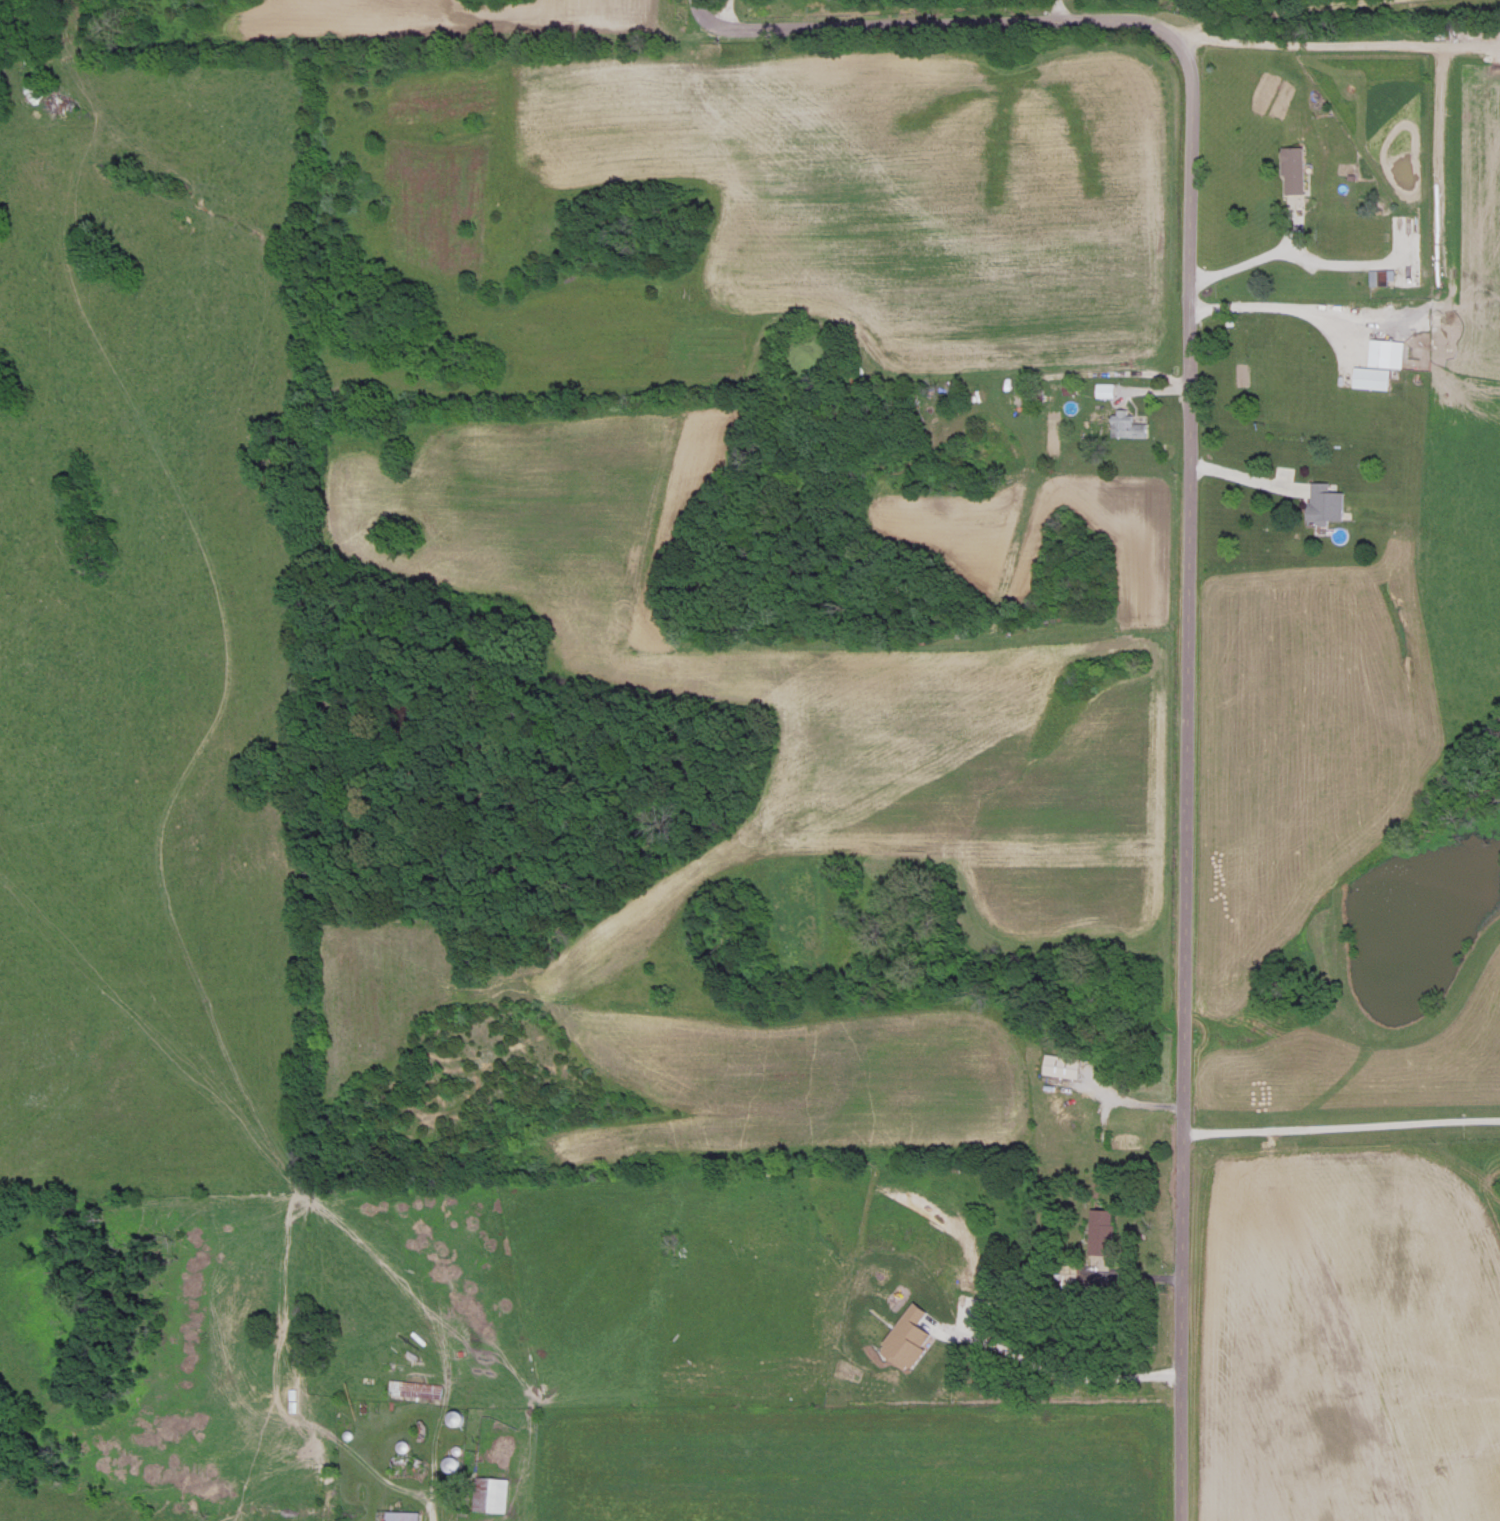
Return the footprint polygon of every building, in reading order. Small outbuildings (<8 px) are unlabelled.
[(1283,193),(1304,193),(1304,145),(1283,145),(1283,193)] [(1353,385),(1389,387),(1390,366),(1402,367),(1403,339),(1369,337),(1368,366),(1354,365),(1353,385)] [(1115,383),(1097,382),(1097,395),(1115,396),(1115,383)] [(1147,421),(1134,421),(1134,414),(1118,414),(1118,436),(1147,436),(1147,421)] [(1344,521),(1344,490),(1330,490),(1330,481),(1310,481),(1310,520),(1344,521)] [(1076,1076),(1078,1057),(1044,1053),(1042,1073),(1076,1076)] [(1112,1253),(1112,1208),(1089,1208),(1089,1253),(1112,1253)] [(1075,1289),(1075,1263),(1054,1263),(1054,1289),(1075,1289)] [(385,1475),(420,1475),(420,1458),(385,1458),(385,1475)] [(503,1512),(506,1478),(474,1475),(471,1509),(503,1512)] [(417,1511),(374,1510),(374,1520),(417,1520),(417,1511)]
